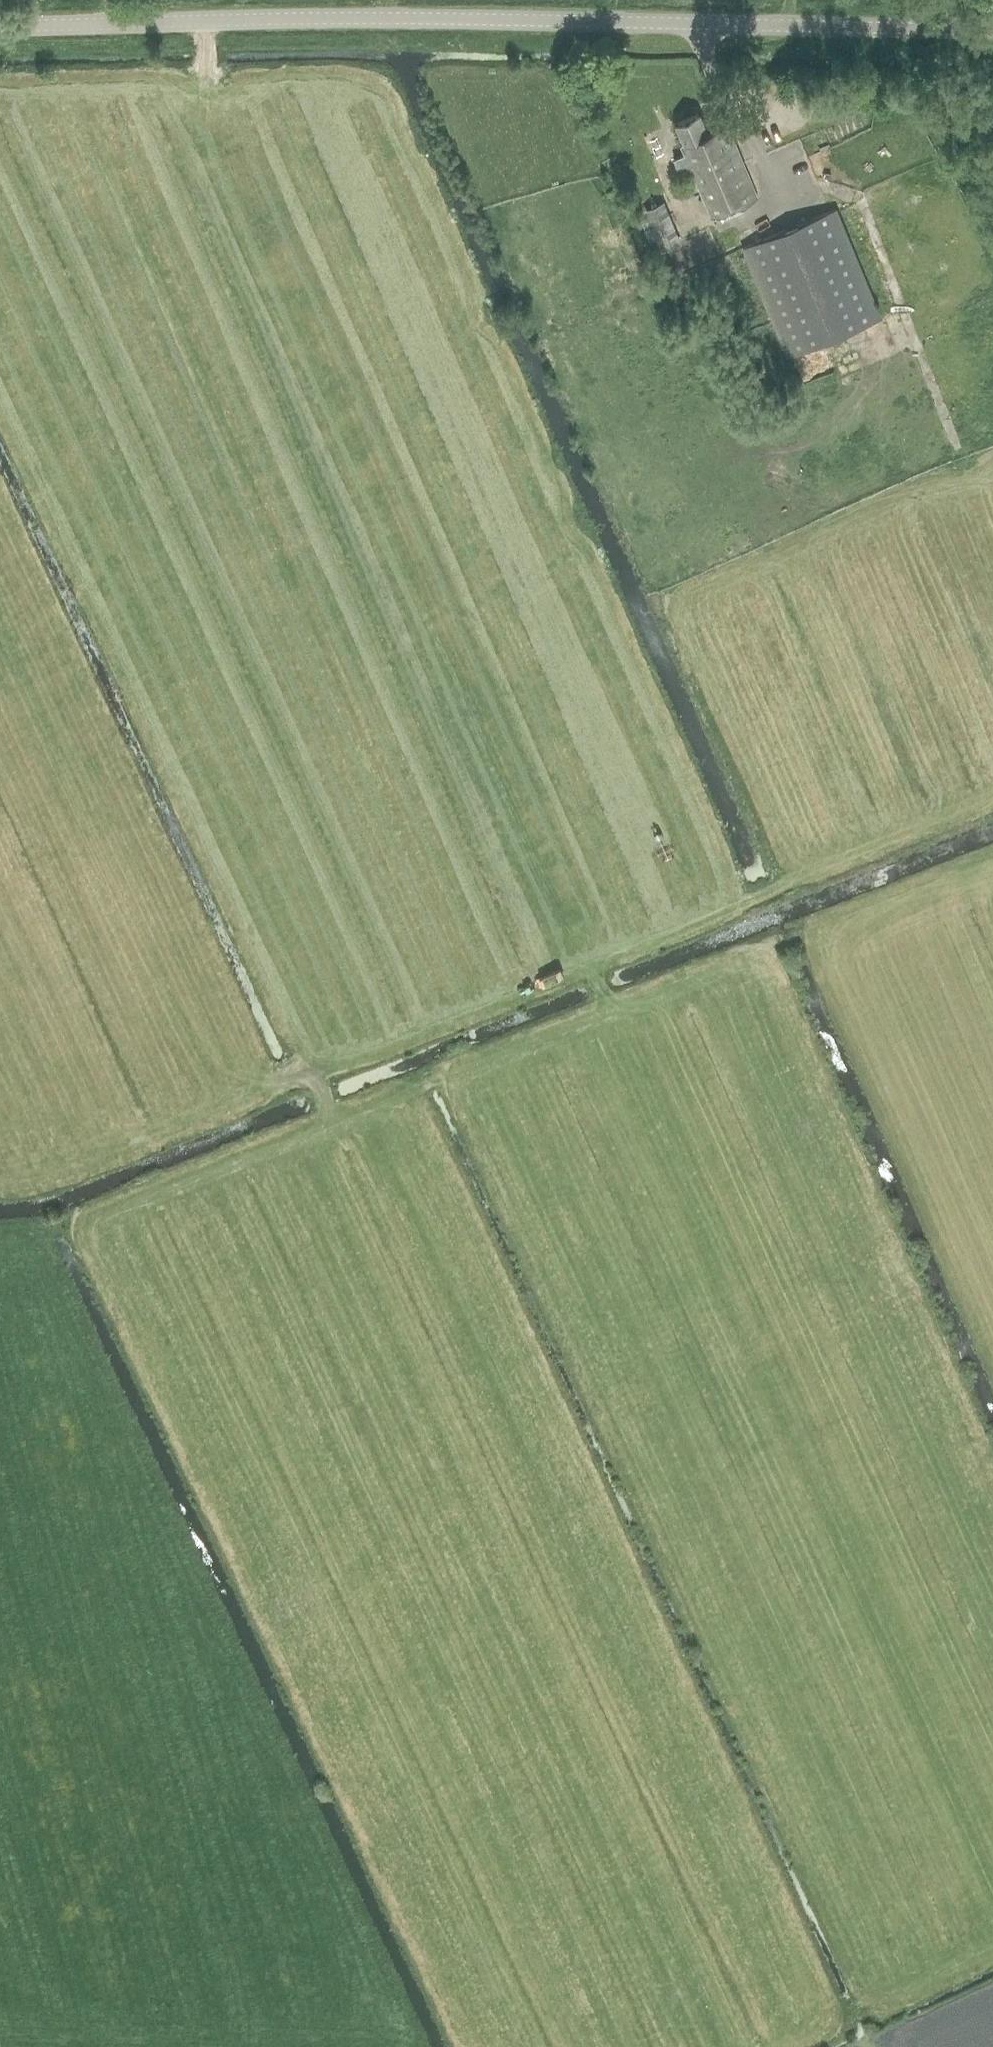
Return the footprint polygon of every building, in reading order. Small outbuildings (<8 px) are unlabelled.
[(715,218),(761,197),(728,124),(707,133),(699,113),(678,123),(687,142),(681,145),(686,154),(675,159),(681,172),(692,167),(715,218)] [(683,242),(665,201),(645,210),(662,251),(683,242)] [(790,356),(881,318),(835,208),(744,246),(790,356)]
